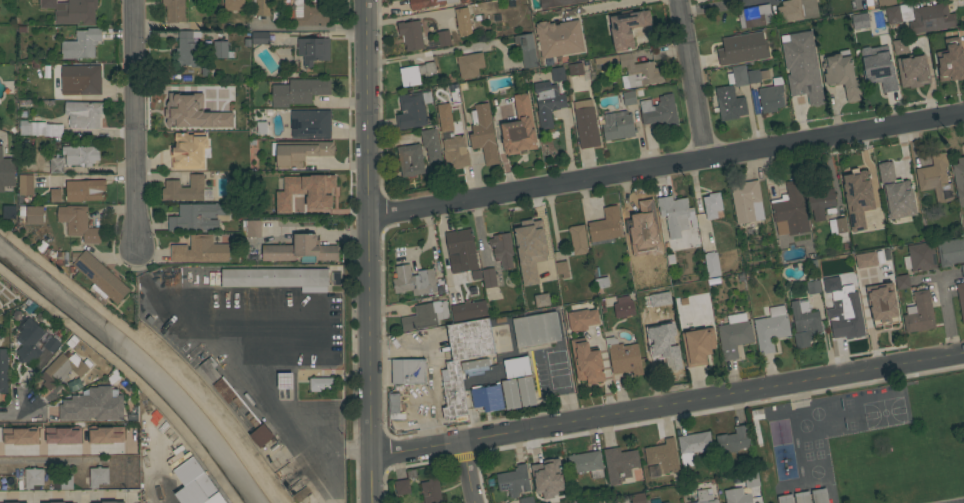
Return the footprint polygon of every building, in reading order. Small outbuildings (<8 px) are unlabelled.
[(68,2),(68,0),(97,0),(97,10),(95,10),(95,24),(82,24),(82,21),(79,21),(79,24),(55,24),(55,11),(56,11),(56,8),(40,8),(40,0),(57,0),(57,2),(68,2)] [(162,5),(162,0),(184,0),(185,22),(166,23),(166,5),(162,5)] [(224,11),(223,0),(244,0),(245,10),(224,11)] [(250,7),(250,0),(269,0),(269,16),(255,16),(255,15),(248,15),(248,7),(250,7)] [(420,8),(419,0),(458,0),(458,2),(420,8)] [(541,9),(539,0),(588,0),(588,1),(541,9)] [(781,1),(790,0),(816,0),(818,17),(780,23),(777,7),(782,7),(781,1)] [(303,25),(303,2),(328,2),(328,26),(303,25)] [(946,2),(949,14),(954,13),(956,23),(954,24),(954,26),(911,35),(908,20),(902,21),(902,22),(888,25),(885,8),(911,3),(912,9),(946,2)] [(470,23),(471,23),(472,29),(471,29),(472,35),(459,37),(458,29),(457,30),(456,27),(457,27),(454,9),(467,7),(470,23)] [(620,13),(620,12),(631,10),(632,12),(648,10),(649,14),(650,14),(651,21),(651,25),(632,28),(633,37),(632,38),(633,39),(634,44),(634,46),(634,49),(615,52),(610,28),(612,28),(609,15),(620,13)] [(868,12),(870,26),(863,27),(862,24),(856,26),(855,15),(868,12)] [(541,59),(537,34),(536,35),(535,27),(536,27),(535,24),(538,23),(538,22),(545,21),(545,22),(548,22),(549,24),(553,23),(554,25),(559,24),(559,23),(579,19),(584,52),(541,59)] [(424,49),(406,52),(405,49),(406,48),(405,45),(404,45),(404,41),(403,42),(402,35),(399,36),(397,23),(404,22),(404,23),(419,20),(424,49)] [(451,45),(439,47),(436,32),(438,32),(438,30),(447,28),(447,30),(448,30),(451,45)] [(61,42),(77,41),(77,37),(76,37),(76,31),(87,31),(87,29),(101,29),(101,42),(97,42),(97,45),(95,45),(95,58),(78,58),(78,59),(61,59),(61,42)] [(191,67),(191,65),(181,65),(181,66),(176,66),(176,48),(179,48),(179,31),(193,30),(193,38),(194,38),(194,56),(200,56),(200,67),(191,67)] [(761,31),(763,41),(766,40),(769,58),(719,66),(716,49),(722,48),(721,38),(749,33),(761,31)] [(824,103),(820,104),(819,105),(815,106),(813,105),(809,106),(807,93),(802,94),(801,91),(799,91),(799,94),(791,96),(786,75),(790,74),(789,69),(786,69),(781,43),(790,41),(788,35),(811,31),(824,103)] [(269,32),(269,44),(252,44),(252,32),(269,32)] [(537,66),(523,69),(519,43),(515,44),(513,36),(532,33),(537,66)] [(961,49),(963,63),(963,80),(956,81),(956,80),(938,83),(936,67),(938,66),(937,57),(936,57),(935,53),(945,51),(943,39),(957,37),(959,50),(961,49)] [(330,60),(325,60),(325,59),(313,59),(313,66),(310,66),(310,67),(306,67),(306,66),(303,66),(303,56),(297,56),(297,38),(329,38),(330,60)] [(235,57),(212,58),(212,41),(235,41),(235,57)] [(892,44),(906,41),(909,54),(895,57),(892,44)] [(865,84),(862,70),(863,70),(861,57),(871,55),(870,49),(878,48),(879,54),(888,52),(890,65),(893,65),(895,79),(865,84)] [(861,100),(847,102),(844,84),(836,85),(836,83),(834,86),(829,86),(827,84),(826,85),(824,74),(826,73),(825,68),(823,69),(822,63),(824,63),(823,58),(833,56),(834,54),(839,53),(839,51),(849,50),(855,80),(858,79),(861,100)] [(482,52),(484,67),(478,68),(479,75),(460,79),(456,56),(482,52)] [(631,52),(633,64),(653,61),(654,68),(662,67),(664,81),(623,89),(621,76),(627,75),(626,67),(620,68),(619,60),(595,64),(594,59),(631,52)] [(424,64),(424,63),(434,61),(436,75),(424,77),(424,74),(419,74),(420,84),(402,87),(399,68),(424,64)] [(932,84),(913,87),(909,62),(916,61),(917,65),(928,63),(932,84)] [(583,74),(569,76),(568,64),(582,62),(583,74)] [(748,84),(735,87),(734,86),(733,83),(728,84),(726,74),(732,73),(731,67),(745,64),(748,84)] [(100,65),(101,94),(80,95),(80,99),(62,100),(61,65),(100,65)] [(565,80),(552,82),(550,69),(563,67),(565,80)] [(758,69),(758,71),(768,70),(770,78),(760,79),(761,82),(749,84),(747,71),(758,69)] [(758,91),(765,90),(765,88),(773,86),(772,78),(782,77),(783,84),(779,85),(781,96),(784,95),(786,101),(782,102),(783,107),(776,108),(777,111),(762,113),(758,91)] [(330,79),(330,95),(311,95),(311,104),(288,104),(288,107),(272,107),(272,85),(289,85),(289,79),(330,79)] [(549,80),(549,85),(556,84),(558,94),(564,93),(566,107),(559,108),(550,110),(553,128),(541,130),(537,110),(538,110),(536,97),(538,96),(537,93),(535,94),(533,83),(549,80)] [(715,88),(733,85),(735,98),(744,96),(747,114),(738,116),(738,118),(721,121),(715,88)] [(750,90),(756,89),(760,113),(754,114),(750,90)] [(624,106),(622,92),(634,90),(637,104),(624,106)] [(398,130),(395,115),(403,114),(402,111),(401,111),(398,95),(421,91),(422,93),(430,91),(432,102),(424,104),(427,125),(398,130)] [(527,93),(537,148),(526,150),(527,153),(519,155),(518,153),(506,155),(506,153),(503,154),(498,124),(517,121),(512,95),(527,93)] [(678,124),(667,126),(667,123),(653,125),(653,123),(642,125),(640,112),(641,111),(639,101),(651,99),(652,106),(658,105),(658,104),(658,103),(658,102),(660,102),(659,97),(663,96),(663,95),(672,93),(678,124)] [(595,113),(593,113),(593,115),(595,115),(600,145),(580,149),(574,109),(579,109),(578,102),(591,100),(592,106),(594,106),(595,113)] [(102,102),(102,114),(99,114),(99,128),(69,127),(69,124),(67,124),(67,118),(69,118),(69,114),(64,114),(64,101),(102,102)] [(498,163),(485,166),(482,147),(471,149),(468,133),(472,133),(471,125),(473,125),(470,111),(474,110),(473,105),(488,103),(498,163)] [(435,105),(436,135),(449,134),(448,104),(435,105)] [(163,130),(163,124),(160,124),(160,106),(170,106),(170,107),(186,107),(187,129),(163,130)] [(330,110),(331,138),(321,138),(321,137),(308,138),(308,137),(300,137),(300,138),(292,138),(292,131),(291,131),(290,111),(330,110)] [(626,110),(627,114),(631,114),(635,136),(624,138),(624,137),(605,141),(602,124),(605,123),(603,114),(626,110)] [(228,116),(228,130),(203,130),(203,117),(228,116)] [(20,121),(27,120),(27,122),(46,122),(46,124),(62,124),(62,136),(45,137),(45,135),(20,135),(20,121)] [(466,151),(467,151),(470,165),(450,169),(449,166),(445,167),(442,150),(444,150),(442,140),(452,138),(451,129),(462,127),(466,151)] [(442,160),(429,163),(426,147),(423,147),(420,131),(436,128),(442,160)] [(173,133),(182,133),(182,135),(193,135),(193,137),(206,137),(206,141),(207,141),(207,147),(206,147),(206,149),(201,149),(201,163),(204,163),(204,170),(170,170),(170,147),(174,147),(174,144),(174,142),(173,142),(173,133)] [(305,156),(305,161),(302,161),(303,166),(301,167),(301,168),(277,169),(277,155),(271,155),(271,143),(276,143),(276,142),(333,142),(333,145),(334,145),(334,152),(333,152),(333,156),(305,156)] [(425,173),(416,175),(415,176),(410,177),(409,176),(402,177),(397,147),(420,143),(425,173)] [(4,192),(0,192),(0,146),(2,146),(2,158),(15,158),(15,187),(4,187),(4,192)] [(78,146),(78,147),(94,146),(94,149),(99,149),(99,160),(94,160),(94,163),(91,163),(92,166),(84,166),(84,163),(79,163),(79,165),(66,165),(65,154),(62,154),(61,147),(78,146)] [(915,169),(932,166),(930,155),(946,152),(948,166),(944,166),(947,183),(951,183),(954,200),(937,203),(934,188),(919,191),(915,169)] [(63,157),(63,173),(50,173),(50,157),(63,157)] [(962,157),(963,157),(963,197),(958,198),(957,190),(956,190),(952,164),(963,162),(962,157)] [(889,220),(882,185),(881,185),(878,164),(881,163),(881,162),(889,161),(889,162),(892,161),(895,180),(902,179),(903,182),(903,181),(908,180),(910,182),(911,181),(917,215),(889,220)] [(874,209),(862,211),(865,229),(851,231),(842,184),(844,184),(842,175),(852,174),(853,175),(858,174),(857,172),(858,172),(859,171),(860,171),(864,170),(866,171),(868,170),(874,209)] [(290,184),(266,184),(266,172),(290,171),(290,184)] [(179,200),(179,202),(174,202),(174,200),(162,200),(162,188),(165,188),(165,180),(180,180),(180,184),(181,184),(181,188),(190,188),(190,174),(203,174),(204,200),(179,200)] [(33,195),(19,195),(19,175),(33,175),(33,195)] [(293,208),(293,185),(304,185),(304,182),(302,182),(302,179),(304,179),(304,177),(318,177),(318,180),(319,180),(319,183),(318,183),(318,184),(321,183),(321,195),(319,195),(319,208),(293,208)] [(103,179),(103,180),(106,180),(106,184),(103,184),(105,185),(105,190),(103,191),(102,192),(102,200),(84,200),(84,202),(66,202),(66,187),(62,187),(62,182),(65,182),(65,181),(103,179)] [(770,203),(788,200),(785,182),(801,179),(810,231),(789,235),(789,233),(778,235),(776,223),(774,223),(770,203)] [(764,219),(736,224),(730,184),(758,180),(764,219)] [(60,189),(60,202),(50,202),(50,189),(60,189)] [(823,208),(825,220),(814,222),(812,210),(809,210),(807,193),(833,189),(836,206),(823,208)] [(722,210),(716,211),(717,218),(706,220),(702,197),(709,196),(708,193),(719,192),(722,210)] [(666,220),(667,220),(666,216),(658,217),(656,204),(660,203),(659,198),(672,196),(673,201),(676,200),(676,199),(687,197),(688,203),(687,203),(688,208),(693,207),(695,219),(690,220),(690,216),(687,217),(689,229),(680,231),(681,238),(669,240),(666,220)] [(229,204),(229,221),(223,221),(223,230),(218,230),(218,231),(168,231),(168,216),(179,216),(178,204),(229,204)] [(66,206),(66,205),(87,206),(87,227),(100,228),(100,243),(83,243),(83,236),(67,236),(67,222),(57,222),(57,206),(66,206)] [(591,246),(587,222),(605,219),(603,208),(617,205),(619,218),(618,219),(621,236),(613,238),(614,242),(591,246)] [(27,224),(27,206),(43,206),(43,224),(27,224)] [(847,232),(846,232),(848,242),(840,243),(839,237),(835,234),(831,235),(828,220),(845,217),(847,232)] [(546,240),(548,252),(543,252),(544,259),(537,260),(536,254),(531,255),(530,246),(529,246),(529,248),(525,248),(525,247),(520,248),(516,225),(524,224),(524,222),(533,220),(532,220),(542,218),(546,240)] [(261,237),(246,237),(246,220),(261,220),(261,237)] [(639,248),(635,226),(639,225),(639,223),(643,222),(643,225),(648,224),(647,222),(656,220),(658,235),(652,236),(654,246),(639,248)] [(588,253),(574,256),(573,255),(569,256),(568,249),(573,248),(570,232),(569,233),(568,228),(569,228),(569,227),(584,224),(588,253)] [(478,269),(451,273),(444,233),(471,228),(478,269)] [(513,255),(511,255),(513,267),(502,269),(500,261),(498,261),(497,258),(494,259),(493,248),(495,248),(494,245),(489,246),(488,239),(493,239),(493,235),(509,232),(513,255)] [(294,245),(293,233),(316,233),(316,235),(317,236),(317,240),(319,240),(319,245),(338,245),(338,260),(316,261),(315,255),(296,256),(296,260),(262,261),(262,245),(294,245)] [(171,262),(171,245),(187,245),(187,249),(190,249),(190,235),(213,235),(213,244),(229,244),(229,262),(171,262)] [(936,242),(963,238),(963,262),(951,264),(951,266),(940,268),(936,242)] [(932,241),(934,254),(931,254),(933,264),(936,264),(937,268),(911,272),(911,268),(905,269),(903,257),(909,256),(907,246),(932,241)] [(82,252),(85,249),(130,290),(117,305),(107,296),(105,299),(91,287),(94,284),(72,264),(74,262),(71,262),(72,252),(82,252)] [(55,252),(68,252),(68,260),(64,260),(65,265),(56,266),(55,252)] [(720,276),(708,278),(704,254),(716,252),(720,276)] [(874,267),(873,253),(852,255),(853,269),(874,267)] [(554,277),(539,280),(536,262),(551,259),(554,277)] [(569,278),(563,279),(562,273),(557,274),(555,262),(566,261),(569,278)] [(437,292),(413,296),(412,290),(394,293),(392,279),(397,278),(395,266),(409,264),(411,274),(415,273),(415,275),(417,275),(417,271),(433,268),(437,292)] [(859,286),(856,269),(871,266),(874,284),(859,286)] [(328,268),(328,286),(327,286),(327,292),(318,292),(318,286),(221,287),(221,269),(328,268)] [(497,286),(484,289),(481,270),(493,268),(497,286)] [(651,273),(653,288),(634,291),(632,276),(651,273)] [(908,274),(910,288),(897,290),(894,276),(908,274)] [(821,292),(808,295),(806,282),(808,282),(808,278),(815,276),(816,280),(819,280),(821,292)] [(608,277),(609,286),(602,287),(603,293),(598,294),(597,289),(596,289),(594,279),(608,277)] [(836,277),(836,278),(840,277),(841,287),(838,287),(838,290),(823,292),(821,279),(836,277)] [(899,317),(871,322),(868,299),(882,297),(879,281),(892,279),(899,317)] [(956,284),(963,282),(963,323),(956,284)] [(863,323),(852,326),(851,320),(836,322),(836,319),(828,320),(826,310),(834,308),(832,300),(838,299),(836,291),(840,291),(842,286),(853,284),(854,292),(858,291),(863,323)] [(935,328),(906,333),(903,315),(907,315),(906,307),(915,306),(915,300),(913,301),(912,296),(914,295),(913,292),(929,289),(935,328)] [(531,296),(532,307),(546,306),(546,294),(531,296)] [(629,295),(630,300),(632,300),(632,301),(633,301),(635,315),(626,316),(626,318),(622,319),(622,317),(616,318),(613,305),(614,305),(614,303),(617,303),(616,297),(629,295)] [(650,296),(651,302),(658,301),(658,305),(659,305),(661,317),(653,318),(653,320),(640,322),(636,299),(650,296)] [(464,304),(464,301),(469,300),(469,303),(485,300),(488,316),(453,322),(450,306),(464,304)] [(819,311),(823,332),(812,334),(814,341),(809,341),(810,346),(796,349),(794,334),(796,333),(790,302),(797,300),(800,314),(819,311)] [(403,331),(400,318),(416,315),(414,306),(440,301),(440,302),(446,301),(449,318),(437,320),(438,325),(403,331)] [(753,320),(770,317),(769,308),(784,305),(785,314),(787,314),(790,335),(772,339),(775,352),(760,355),(753,320)] [(587,308),(588,310),(596,309),(599,324),(586,326),(587,329),(577,331),(572,332),(572,331),(570,331),(566,312),(587,308)] [(556,311),(560,340),(517,347),(512,319),(556,311)] [(717,326),(728,324),(727,316),(745,312),(747,321),(750,320),(754,342),(736,345),(738,359),(723,361),(717,326)] [(46,332),(34,345),(42,352),(30,366),(25,361),(22,364),(17,360),(20,357),(16,353),(22,345),(16,339),(21,334),(19,333),(23,328),(21,326),(29,317),(46,332)] [(488,318),(490,327),(508,324),(512,350),(458,360),(468,415),(467,415),(468,420),(456,422),(455,417),(444,419),(442,408),(447,407),(440,370),(446,369),(445,362),(453,361),(446,325),(488,318)] [(687,368),(681,333),(713,327),(715,338),(714,339),(714,340),(715,340),(716,345),(715,345),(715,348),(710,349),(711,354),(706,355),(707,364),(687,368)] [(659,354),(659,352),(654,352),(654,349),(651,349),(650,342),(653,342),(651,331),(656,330),(656,333),(676,330),(679,348),(675,348),(676,352),(659,354)] [(52,354),(43,347),(52,336),(61,343),(52,354)] [(613,375),(608,345),(606,345),(605,338),(614,336),(614,338),(617,339),(618,344),(622,344),(622,346),(637,343),(641,366),(642,366),(643,375),(632,377),(632,371),(613,375)] [(570,340),(584,337),(585,341),(587,341),(588,349),(597,347),(598,350),(599,349),(600,357),(604,381),(596,382),(596,383),(587,385),(586,379),(585,379),(584,380),(580,381),(579,380),(576,380),(570,340)] [(8,393),(0,393),(0,349),(8,349),(8,393)] [(42,384),(45,381),(40,376),(61,353),(69,359),(74,353),(83,362),(86,358),(93,364),(80,378),(71,369),(67,374),(68,375),(62,382),(59,379),(49,391),(42,384)] [(198,366),(211,356),(218,365),(214,368),(221,376),(212,383),(198,366)] [(527,376),(524,357),(500,361),(503,380),(527,376)] [(490,359),(491,365),(490,365),(462,370),(460,363),(488,358),(488,359),(490,359)] [(392,360),(425,359),(425,384),(392,384),(392,360)] [(292,389),(277,389),(277,373),(292,373),(292,389)] [(536,405),(522,407),(517,378),(531,376),(536,405)] [(260,422),(250,431),(212,385),(223,377),(260,422)] [(336,378),(336,389),(320,389),(320,391),(311,392),(311,389),(310,389),(310,378),(336,378)] [(521,407),(506,410),(501,381),(515,379),(521,407)] [(58,420),(58,405),(62,404),(62,399),(71,399),(71,395),(88,395),(88,387),(97,387),(97,386),(111,385),(111,397),(115,397),(117,395),(121,395),(123,397),(123,419),(95,419),(95,417),(90,417),(90,420),(58,420)] [(399,413),(400,413),(400,412),(403,412),(403,413),(405,413),(405,419),(389,419),(389,393),(399,393),(399,413)] [(479,414),(477,400),(484,399),(483,395),(496,393),(499,410),(479,414)] [(833,443),(840,441),(835,417),(828,419),(833,443)] [(260,449),(249,436),(263,423),(274,436),(260,449)] [(38,443),(34,443),(34,437),(38,437),(38,425),(51,425),(51,436),(54,436),(54,442),(51,442),(51,449),(38,449),(38,443)] [(738,449),(739,451),(730,452),(730,451),(718,453),(715,436),(726,434),(726,435),(735,433),(734,427),(747,425),(751,447),(738,449)] [(83,444),(83,428),(46,429),(47,445),(83,444)] [(124,444),(124,428),(91,429),(91,445),(124,444)] [(3,429),(2,445),(41,445),(41,430),(3,429)] [(709,431),(712,449),(703,451),(703,453),(699,453),(699,452),(692,453),(694,453),(693,456),(692,455),(691,458),(693,465),(683,467),(677,437),(709,431)] [(680,471),(663,474),(662,469),(661,470),(660,465),(658,465),(657,464),(647,465),(644,448),(665,444),(664,439),(674,437),(680,471)] [(8,457),(0,457),(0,443),(8,443),(8,457)] [(29,444),(29,456),(14,456),(14,444),(29,444)] [(603,450),(619,447),(620,453),(637,449),(640,467),(639,467),(639,468),(637,468),(637,467),(631,469),(632,477),(624,478),(625,481),(621,482),(622,483),(609,486),(603,450)] [(600,450),(603,469),(602,469),(604,477),(592,480),(590,471),(583,472),(584,474),(581,474),(581,472),(575,473),(576,479),(571,480),(570,473),(567,456),(600,450)] [(193,456),(226,502),(181,502),(174,494),(185,487),(173,470),(193,456)] [(563,457),(567,483),(558,485),(557,476),(555,476),(555,478),(546,479),(546,478),(532,481),(529,463),(563,457)] [(530,491),(517,493),(518,496),(515,497),(516,498),(513,499),(513,498),(510,498),(508,490),(498,491),(495,474),(516,471),(515,469),(517,469),(516,465),(525,464),(530,491)] [(646,478),(659,476),(657,464),(645,466),(646,478)] [(97,468),(97,467),(100,467),(100,468),(108,468),(108,484),(98,484),(98,488),(94,488),(94,489),(92,489),(92,488),(89,488),(89,468),(97,468)] [(43,485),(33,485),(33,489),(29,489),(29,490),(27,490),(26,489),(25,489),(25,469),(33,469),(33,468),(35,468),(35,469),(43,469),(43,485)] [(746,488),(743,474),(757,472),(760,486),(746,488)] [(73,490),(60,490),(60,476),(72,476),(73,490)] [(438,477),(442,502),(424,502),(422,493),(421,494),(420,490),(422,490),(421,482),(428,481),(428,479),(438,477)] [(411,493),(396,496),(394,481),(408,479),(411,493)] [(751,494),(753,502),(726,502),(724,491),(742,487),(743,495),(751,494)] [(717,499),(718,502),(692,502),(697,502),(696,501),(698,501),(696,491),(711,488),(713,499),(717,499)] [(822,488),(807,492),(809,502),(825,502),(822,488)] [(644,492),(646,502),(632,502),(630,495),(644,492)] [(805,492),(789,494),(789,495),(774,497),(775,502),(807,502),(805,492)]
